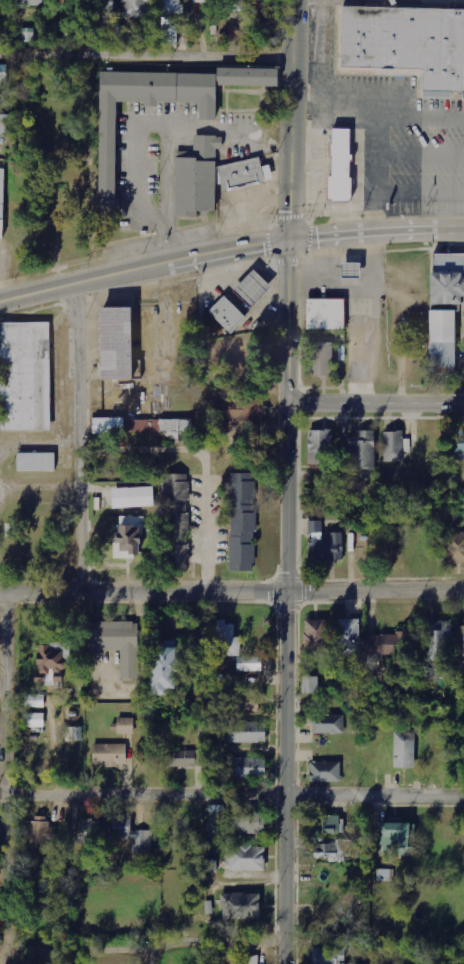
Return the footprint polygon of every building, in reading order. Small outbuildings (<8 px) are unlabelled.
[(90,12),(114,13),(114,0),(91,0),(90,12)] [(149,19),(150,0),(123,0),(122,18),(149,19)] [(185,14),(185,6),(181,6),(181,0),(160,0),(160,23),(171,23),(171,14),(185,14)] [(247,11),(246,0),(225,0),(225,11),(247,11)] [(256,18),(271,19),(272,0),(257,0),(256,18)] [(335,8),(334,75),(421,77),(420,98),(463,99),(463,10),(335,8)] [(180,26),(162,26),(162,45),(179,45),(180,26)] [(35,29),(21,28),(21,42),(34,42),(35,29)] [(0,65),(0,81),(8,81),(8,65),(0,65)] [(99,71),(97,210),(114,210),(115,102),(199,103),(198,120),(215,120),(215,85),(277,86),(278,68),(216,67),(216,73),(99,71)] [(14,115),(0,115),(0,134),(14,135),(14,115)] [(359,139),(359,131),(328,130),(326,203),(349,204),(351,138),(359,139)] [(174,153),(173,216),(215,217),(215,187),(260,188),(260,164),(214,164),(215,138),(192,137),(191,154),(174,153)] [(455,299),(463,299),(463,256),(430,255),(428,372),(454,373),(455,299)] [(360,263),(341,263),(340,279),(360,280),(360,263)] [(269,289),(252,271),(231,292),(248,310),(269,289)] [(228,336),(244,320),(221,297),(205,313),(228,336)] [(304,331),(342,331),(342,301),(304,301),(304,331)] [(100,382),(131,382),(131,309),(100,309),(100,382)] [(47,324),(0,324),(0,433),(48,432),(47,324)] [(330,379),(331,344),(308,343),(307,378),(330,379)] [(262,426),(262,401),(227,401),(227,426),(262,426)] [(188,421),(91,421),(91,435),(174,435),(174,443),(188,443),(188,421)] [(320,464),(319,454),(332,454),(331,430),(309,431),(310,464),(320,464)] [(376,466),(376,431),(358,431),(358,436),(351,436),(351,467),(376,466)] [(385,462),(404,461),(403,431),(384,432),(385,462)] [(446,432),(446,454),(463,454),(463,432),(446,432)] [(52,473),(52,454),(15,455),(15,473),(52,473)] [(227,574),(252,574),(252,475),(227,475),(227,574)] [(186,476),(162,476),(162,568),(185,568),(186,476)] [(154,487),(112,489),(112,508),(155,507),(154,487)] [(119,517),(120,526),(113,526),(114,558),(140,557),(140,517),(119,517)] [(323,521),(309,521),(309,534),(311,534),(311,560),(344,560),(344,533),(330,533),(330,539),(324,539),(323,521)] [(447,533),(447,564),(463,564),(463,533),(447,533)] [(338,653),(360,653),(360,619),(338,619),(338,653)] [(223,657),(242,656),(242,637),(236,638),(236,625),(227,625),(227,620),(216,620),(217,650),(223,649),(223,657)] [(306,620),(305,653),(326,654),(327,621),(306,620)] [(429,663),(448,662),(448,647),(453,647),(453,621),(429,622),(429,663)] [(118,652),(117,681),(136,682),(137,624),(88,623),(87,652),(118,652)] [(463,667),(463,627),(456,627),(457,667),(463,667)] [(365,635),(366,655),(407,654),(407,634),(365,635)] [(176,641),(152,641),(152,697),(176,697),(176,641)] [(62,676),(62,648),(34,648),(34,682),(51,682),(51,676),(62,676)] [(238,672),(264,672),(263,656),(237,657),(238,672)] [(319,678),(302,677),(302,694),(319,694),(319,678)] [(258,712),(259,704),(265,704),(265,694),(238,693),(237,712),(258,712)] [(44,707),(45,696),(27,695),(26,706),(44,707)] [(44,728),(45,713),(25,713),(25,727),(44,728)] [(314,734),(344,733),(344,716),(314,717),(314,734)] [(134,734),(135,718),(117,718),(117,734),(134,734)] [(229,743),(267,742),(266,722),(228,723),(229,743)] [(83,741),(83,727),(66,728),(67,742),(83,741)] [(395,732),(394,768),(415,768),(416,733),(395,732)] [(127,744),(92,745),(93,766),(127,766),(127,744)] [(196,751),(164,751),(164,767),(196,766),(196,751)] [(227,778),(266,779),(266,759),(227,758),(227,778)] [(341,782),(341,762),(311,762),(310,782),(341,782)] [(265,834),(265,812),(246,813),(246,815),(226,815),(226,805),(210,806),(211,836),(224,836),(224,835),(265,834)] [(154,831),(131,831),(130,815),(113,815),(113,830),(109,830),(109,836),(125,836),(125,840),(135,840),(135,854),(154,854),(154,831)] [(31,844),(50,844),(51,817),(32,816),(31,844)] [(342,816),(314,816),(314,834),(342,833),(342,816)] [(80,820),(79,842),(101,843),(102,821),(80,820)] [(380,855),(408,856),(409,824),(381,823),(380,855)] [(350,860),(350,840),(337,840),(337,844),(314,844),(315,861),(350,860)] [(266,872),(266,847),(229,846),(229,871),(266,872)] [(208,873),(218,873),(218,860),(208,861),(208,873)] [(379,881),(396,881),(396,869),(379,869),(379,881)] [(260,893),(223,894),(224,920),(261,919),(260,893)] [(239,956),(239,963),(259,963),(259,956),(239,956)]
